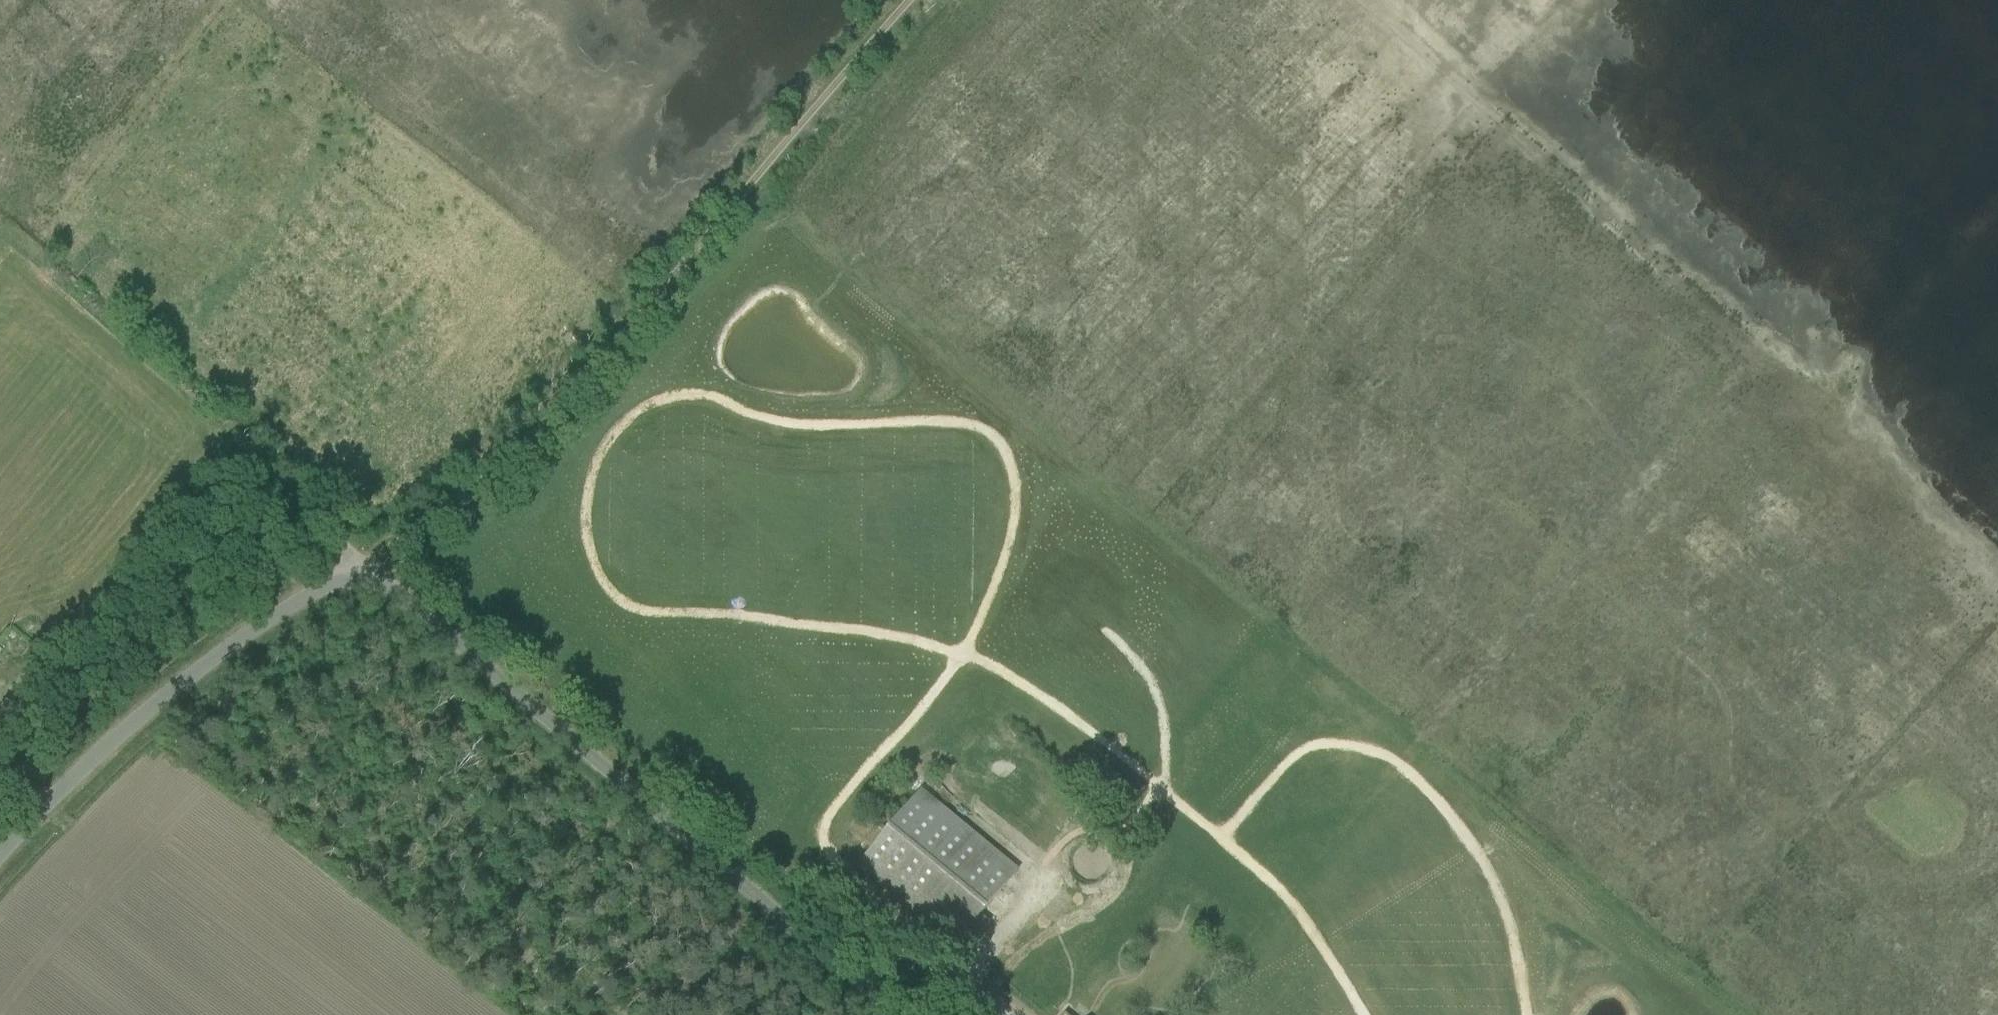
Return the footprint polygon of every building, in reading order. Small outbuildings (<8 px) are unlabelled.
[(1290,672),(1284,680),(1297,690),(1303,683),(1290,672)] [(873,850),(860,865),(954,947),(966,933),(975,941),(991,922),(981,915),(1019,871),(925,790),(897,822),(885,813),(876,826),(887,834),(873,850)]
